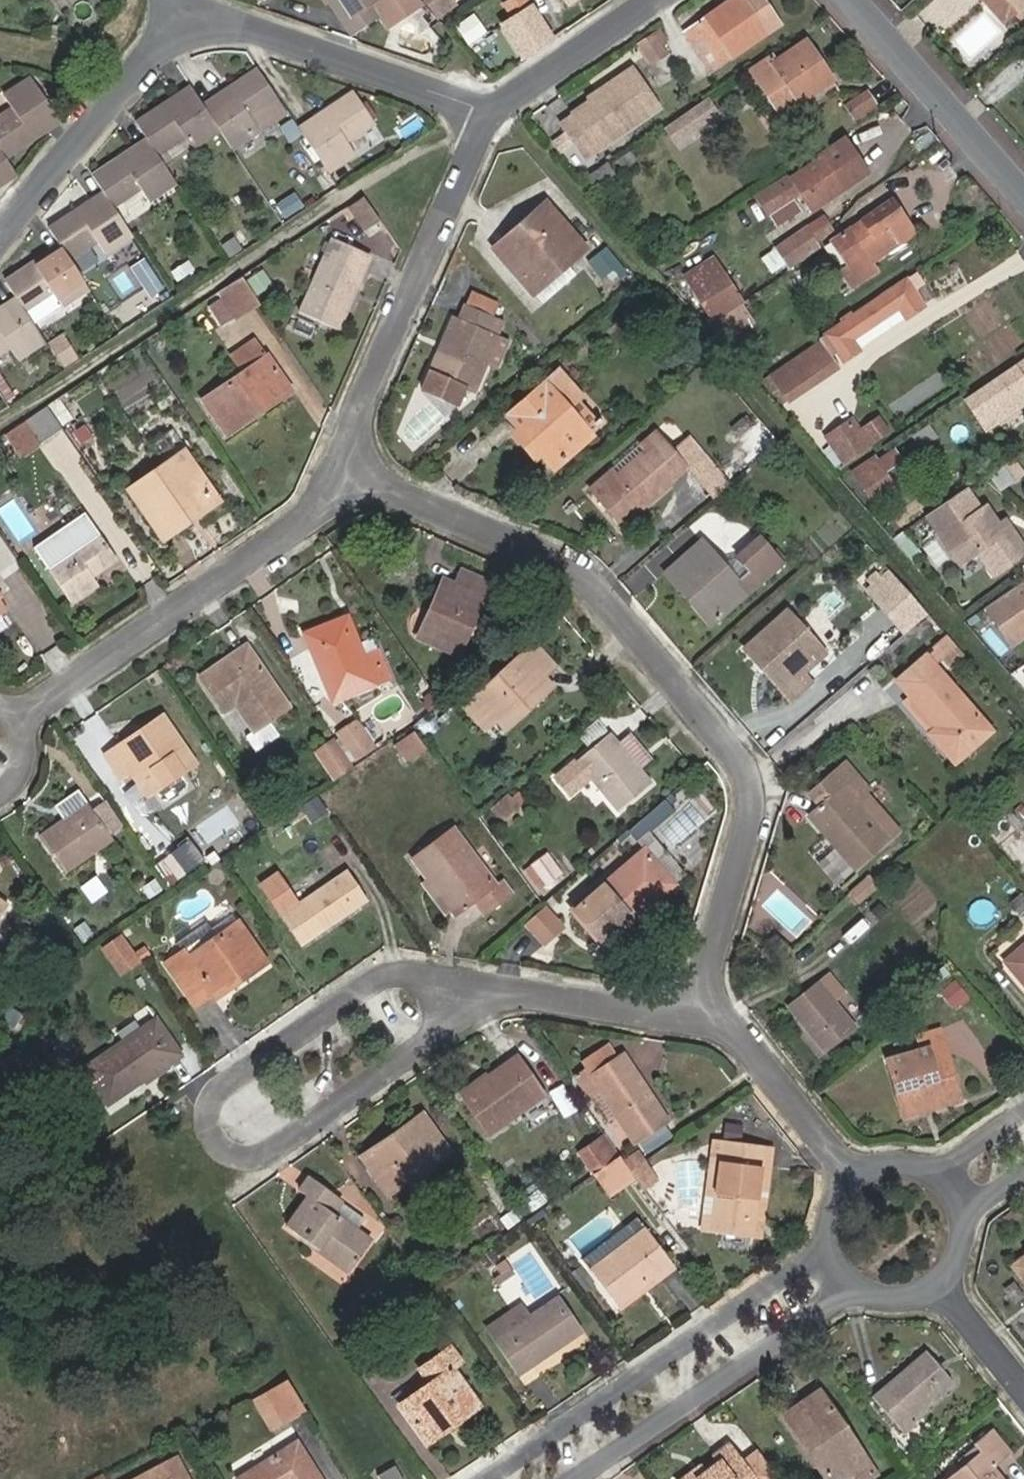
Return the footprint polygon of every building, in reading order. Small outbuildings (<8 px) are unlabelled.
[(350,36),(383,16),(392,30),(426,8),(419,0),(326,0),(350,36)] [(455,3),(453,0),(426,0),(436,16),(455,3)] [(552,38),(529,0),(513,0),(506,4),(514,17),(504,24),(524,58),(552,38)] [(720,67),(780,25),(766,3),(760,8),(755,0),(731,0),(692,27),(719,65),(720,67)] [(1007,21),(1023,6),(1023,0),(989,0),(1007,21)] [(649,51),(671,39),(664,26),(642,39),(649,51)] [(709,73),(719,65),(692,27),(682,34),(709,73)] [(781,117),(834,81),(807,40),(777,60),(772,53),(748,69),(781,117)] [(565,122),(590,157),(664,105),(637,66),(601,90),(605,96),(598,101),(596,98),(576,111),(578,114),(565,122)] [(261,133),(253,120),(280,102),(259,70),(233,87),(237,93),(232,96),(228,91),(206,105),(223,131),(235,150),(261,133)] [(60,123),(32,80),(4,98),(13,111),(0,119),(0,153),(4,160),(60,123)] [(186,138),(193,150),(223,131),(206,105),(194,87),(137,125),(148,141),(158,156),(186,138)] [(844,106),(853,120),(877,104),(868,90),(844,106)] [(356,155),(348,142),(374,125),(355,95),(299,132),(324,170),(327,174),(356,155)] [(665,127),(677,144),(719,116),(708,99),(665,127)] [(261,133),(288,115),(280,102),(253,120),(261,133)] [(863,177),(869,173),(848,140),(842,144),(863,177)] [(177,185),(158,156),(148,141),(93,177),(105,194),(114,209),(142,191),(150,203),(177,185)] [(811,213),(863,177),(842,144),(757,197),(769,216),(800,196),(811,213)] [(16,177),(4,160),(0,153),(0,187),(16,177)] [(587,177),(594,188),(615,173),(608,162),(587,177)] [(314,201),(335,187),(327,174),(324,170),(309,179),(313,185),(306,189),(314,201)] [(970,192),(979,185),(972,178),(964,184),(970,192)] [(106,256),(134,238),(114,209),(105,194),(49,231),(60,247),(70,262),(98,243),(106,256)] [(363,229),(379,218),(364,196),(349,206),(363,229)] [(879,269),(872,261),(913,233),(891,202),(831,241),(845,263),(837,268),(850,288),(879,269)] [(547,204),(494,249),(500,257),(553,211),(547,204)] [(500,257),(532,294),(584,247),(553,211),(500,257)] [(783,264),(786,269),(817,248),(814,242),(832,231),(823,217),(762,257),(772,271),(783,264)] [(354,286),(357,288),(371,257),(331,239),(298,311),(339,328),(353,298),(349,296),(354,286)] [(60,247),(7,283),(18,300),(36,328),(89,292),(70,262),(60,247)] [(132,297),(161,278),(147,255),(117,273),(132,297)] [(725,276),(713,257),(681,277),(694,296),(725,276)] [(839,364),(861,349),(856,340),(898,312),(903,320),(924,306),(917,294),(924,289),(914,273),(850,317),(848,313),(837,320),(839,324),(822,336),(824,339),(770,375),(788,403),(840,367),(839,364)] [(725,276),(694,296),(712,323),(743,303),(725,276)] [(240,320),(262,305),(242,277),(220,292),(240,320)] [(687,301),(694,296),(681,277),(672,283),(687,301)] [(353,298),(357,288),(354,286),(349,296),(353,298)] [(36,328),(18,300),(0,312),(0,356),(11,349),(19,361),(46,343),(36,328)] [(469,386),(478,389),(493,355),(502,359),(510,342),(498,337),(489,332),(495,318),(464,305),(458,318),(452,317),(440,345),(445,347),(434,370),(430,369),(421,390),(459,407),(469,386)] [(847,311),(836,319),(837,320),(848,313),(847,311)] [(856,340),(861,349),(903,320),(898,312),(856,340)] [(498,337),(505,323),(495,318),(489,332),(498,337)] [(254,406),(288,383),(254,338),(229,353),(242,373),(203,400),(226,434),(258,413),(254,406)] [(440,345),(430,369),(434,370),(445,347),(440,345)] [(985,428),(1023,402),(1023,361),(966,400),(985,428)] [(592,436),(589,433),(568,407),(578,398),(580,396),(558,371),(508,415),(519,428),(541,453),(554,468),(592,436)] [(258,413),(293,390),(288,383),(254,406),(258,413)] [(589,433),(599,424),(578,398),(568,407),(589,433)] [(7,433),(24,460),(67,432),(49,405),(7,433)] [(844,463),(871,446),(853,418),(826,436),(844,463)] [(911,435),(918,447),(933,437),(926,426),(911,435)] [(513,434),(534,459),(541,453),(519,428),(513,434)] [(634,505),(638,510),(687,468),(681,462),(667,445),(656,433),(643,444),(647,449),(616,475),(612,471),(591,489),(617,520),(634,505)] [(681,462),(695,452),(679,435),(667,445),(681,462)] [(870,500),(894,484),(884,469),(902,458),(895,446),(876,458),(874,455),(851,471),(870,500)] [(1023,467),(1023,465),(1017,454),(1011,458),(1018,471),(1023,467)] [(187,511),(192,519),(212,505),(179,455),(129,488),(157,530),(187,511)] [(995,469),(1004,481),(1018,471),(1011,458),(995,469)] [(1003,517),(991,499),(985,503),(971,481),(932,507),(964,556),(983,544),(998,568),(1023,551),(1023,534),(1014,519),(1007,524),(1003,517)] [(617,520),(621,525),(638,510),(634,505),(617,520)] [(157,530),(162,538),(192,519),(187,511),(157,530)] [(92,577),(116,561),(84,512),(65,524),(79,545),(47,566),(71,603),(98,586),(92,577)] [(1014,519),(1010,512),(1003,517),(1007,524),(1014,519)] [(687,600),(710,626),(784,561),(757,532),(732,555),(717,556),(703,541),(674,565),(698,591),(687,600)] [(890,622),(918,605),(892,562),(864,579),(890,622)] [(687,600),(698,591),(674,565),(665,574),(687,600)] [(424,639),(459,654),(490,584),(462,572),(456,585),(442,580),(430,609),(436,612),(424,639)] [(982,604),(1006,641),(1023,630),(1023,576),(982,604)] [(418,637),(424,639),(436,612),(430,609),(418,637)] [(803,672),(800,669),(822,650),(788,611),(751,642),(771,665),(764,671),(790,701),(812,682),(803,672)] [(375,685),(363,656),(348,617),(305,633),(332,701),(375,685)] [(954,762),(991,729),(934,664),(942,658),(946,664),(962,650),(948,634),(896,679),(909,694),(939,727),(929,733),(954,762)] [(764,671),(771,665),(751,642),(744,648),(764,671)] [(528,709),(552,687),(543,677),(553,667),(533,644),(479,693),(499,717),(503,721),(523,703),(528,709)] [(265,721),(287,707),(246,647),(201,678),(215,699),(228,692),(235,703),(253,729),(265,721)] [(375,685),(389,679),(378,650),(363,656),(375,685)] [(803,672),(825,653),(822,650),(800,669),(803,672)] [(215,699),(223,711),(235,703),(228,692),(215,699)] [(466,705),(485,728),(499,717),(479,693),(466,705)] [(909,694),(900,700),(929,733),(939,727),(909,694)] [(503,721),(508,727),(528,709),(523,703),(503,721)] [(355,760),(376,745),(357,718),(336,732),(355,760)] [(168,728),(162,719),(137,735),(143,744),(168,728)] [(254,749),(274,736),(265,721),(253,729),(244,735),(254,749)] [(151,792),(193,765),(168,728),(143,744),(137,735),(106,756),(121,779),(131,773),(136,769),(151,792)] [(405,761),(427,746),(415,729),(394,744),(405,761)] [(651,783),(640,769),(633,762),(647,750),(632,732),(617,744),(609,733),(578,761),(620,810),(651,783)] [(337,779),(354,768),(339,745),(321,757),(337,779)] [(640,769),(654,758),(647,750),(633,762),(640,769)] [(854,865),(897,828),(865,789),(871,786),(848,760),(808,792),(820,805),(817,808),(844,841),(838,847),(854,865)] [(146,796),(151,792),(136,769),(131,773),(146,796)] [(80,798),(57,813),(62,820),(85,805),(80,798)] [(1011,865),(1023,854),(1023,804),(1019,798),(981,830),(1011,865)] [(678,843),(710,818),(695,799),(663,823),(678,843)] [(39,835),(64,873),(111,841),(108,836),(122,827),(103,800),(89,810),(85,805),(62,820),(39,835)] [(817,808),(809,814),(838,847),(844,841),(817,808)] [(502,881),(496,885),(454,829),(415,858),(430,878),(452,909),(455,914),(475,900),(483,912),(510,892),(502,881)] [(187,836),(169,851),(186,872),(205,856),(187,836)] [(551,849),(526,865),(540,887),(565,871),(551,849)] [(575,908),(601,939),(670,880),(644,849),(575,908)] [(283,914),(302,943),(367,900),(348,871),(283,914)] [(424,883),(445,914),(452,909),(430,878),(424,883)] [(601,939),(605,944),(674,884),(670,880),(601,939)] [(9,904),(0,898),(0,918),(9,904)] [(548,944),(568,927),(550,905),(529,923),(548,944)] [(252,971),(264,962),(237,924),(191,955),(187,949),(173,958),(196,992),(211,982),(215,987),(248,965),(252,971)] [(120,972),(141,959),(124,930),(102,943),(120,972)] [(1006,960),(1023,982),(1023,946),(1006,960)] [(825,1048),(854,1024),(832,999),(843,990),(828,973),(789,1004),(825,1048)] [(171,1065),(168,1061),(179,1053),(155,1019),(85,1067),(108,1101),(143,1078),(145,1082),(171,1065)] [(938,1108),(962,1101),(939,1028),(915,1035),(919,1047),(889,1056),(902,1108),(936,1098),(938,1108)] [(634,1141),(667,1119),(624,1056),(617,1060),(607,1045),(583,1061),(593,1076),(591,1078),(634,1141)] [(466,1099),(490,1132),(543,1095),(515,1056),(487,1076),(492,1082),(466,1099)] [(462,1093),(466,1099),(492,1082),(487,1076),(462,1093)] [(902,1108),(904,1117),(938,1108),(936,1098),(902,1108)] [(434,1162),(448,1153),(423,1117),(365,1157),(378,1176),(393,1166),(400,1176),(430,1155),(434,1162)] [(648,1148),(675,1132),(668,1120),(641,1136),(648,1148)] [(605,1134),(579,1153),(594,1174),(620,1156),(605,1134)] [(719,1145),(707,1228),(715,1229),(728,1147),(719,1145)] [(647,1160),(637,1147),(621,1158),(630,1171),(647,1160)] [(728,1147),(715,1229),(756,1234),(766,1154),(728,1147)] [(756,1234),(764,1235),(773,1155),(766,1154),(756,1234)] [(400,1176),(405,1183),(434,1162),(430,1155),(400,1176)] [(609,1194),(634,1176),(630,1171),(621,1158),(620,1156),(594,1174),(609,1194)] [(653,1169),(647,1160),(630,1171),(634,1176),(637,1180),(653,1169)] [(390,1193),(405,1183),(400,1176),(393,1166),(378,1176),(390,1193)] [(637,1180),(643,1187),(658,1176),(653,1169),(637,1180)] [(348,1268),(369,1239),(333,1214),(341,1200),(308,1178),(301,1189),(309,1195),(289,1224),(348,1268)] [(662,1279),(676,1269),(645,1229),(591,1267),(617,1302),(657,1272),(662,1279)] [(1013,1265),(1023,1280),(1023,1258),(1013,1265)] [(617,1302),(622,1309),(662,1279),(657,1272),(617,1302)] [(486,1324),(519,1371),(578,1330),(556,1298),(532,1314),(514,1327),(504,1313),(486,1324)] [(532,1314),(522,1301),(504,1313),(514,1327),(532,1314)] [(451,1427),(481,1406),(453,1368),(462,1362),(451,1346),(424,1365),(434,1381),(402,1404),(424,1436),(446,1420),(451,1427)] [(914,1423),(909,1416),(950,1383),(926,1351),(874,1394),(903,1433),(914,1423)] [(287,1418),(304,1407),(291,1385),(272,1395),(287,1418)] [(876,1476),(819,1390),(784,1413),(827,1478),(837,1478),(851,1470),(857,1478),(870,1478),(876,1476)] [(424,1436),(429,1442),(451,1427),(446,1420),(424,1436)] [(993,1465),(1010,1452),(992,1429),(975,1442),(981,1451),(946,1478),(1003,1478),(993,1465)] [(297,1444),(239,1478),(319,1478),(297,1444)] [(729,1444),(713,1455),(716,1459),(703,1468),(701,1465),(683,1478),(755,1478),(729,1444)] [(176,1457),(134,1478),(188,1478),(176,1457)] [(394,1466),(379,1475),(381,1478),(402,1478),(394,1466)]
